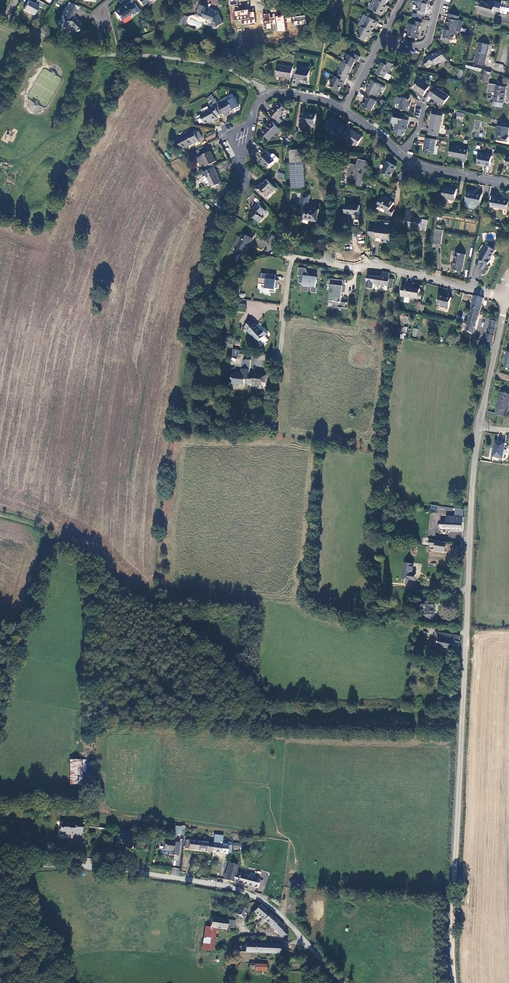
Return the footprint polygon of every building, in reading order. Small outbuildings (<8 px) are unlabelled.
[(372,7),(384,14),(386,10),(387,11),(391,5),(389,4),(382,0),(375,0),(372,7)] [(427,14),(429,6),(431,6),(431,3),(421,0),(418,0),(418,2),(419,4),(419,9),(420,10),(420,13),(427,14)] [(494,0),(489,0),(489,2),(483,0),(481,7),(495,12),(495,9),(502,11),(503,2),(494,0)] [(30,1),(25,10),(35,16),(40,7),(42,8),(45,4),(39,1),(36,5),(30,1)] [(120,7),(113,11),(118,19),(129,13),(130,14),(134,12),(128,2),(124,5),(123,3),(119,5),(120,7)] [(199,3),(195,15),(200,17),(201,15),(203,16),(203,17),(212,20),(213,22),(212,24),(213,26),(216,27),(218,26),(218,24),(223,20),(218,12),(216,12),(213,10),(206,8),(207,6),(199,3)] [(75,11),(66,7),(65,10),(62,17),(62,28),(67,28),(72,34),(75,31),(75,32),(77,30),(76,30),(81,25),(74,18),(73,19),(72,17),(75,11)] [(241,25),(255,23),(254,12),(249,12),(249,9),(233,11),(234,20),(241,20),(241,25)] [(461,15),(451,12),(450,21),(447,21),(446,27),(459,30),(462,31),(464,21),(463,19),(460,19),(461,15)] [(271,24),(273,24),(273,14),(263,13),(263,28),(271,29),(271,24)] [(275,16),(276,31),(285,31),(284,15),(275,16)] [(290,17),(291,25),(306,24),(305,15),(290,17)] [(370,15),(365,25),(374,30),(376,26),(378,27),(381,21),(370,15)] [(411,30),(410,34),(419,37),(422,25),(423,25),(424,22),(416,20),(416,23),(410,22),(409,28),(411,30)] [(361,31),(359,35),(368,39),(370,36),(372,36),(375,31),(374,30),(365,25),(364,25),(363,27),(361,25),(360,28),(361,31)] [(459,30),(446,27),(445,31),(446,31),(445,40),(452,41),(453,38),(455,39),(456,34),(459,33),(459,30)] [(485,63),(491,44),(482,41),(477,61),(485,63)] [(449,59),(443,49),(429,56),(429,57),(425,60),(429,65),(433,63),(435,62),(437,64),(442,61),(444,62),(449,59)] [(348,57),(346,60),(355,65),(357,61),(359,62),(363,55),(355,51),(354,55),(348,52),(347,54),(348,57)] [(346,60),(344,59),(341,65),(343,67),(340,72),(345,75),(344,78),(348,80),(351,74),(350,73),(355,65),(346,60)] [(384,60),(377,72),(386,77),(389,72),(392,72),(395,66),(393,66),(395,63),(388,59),(386,61),(384,60)] [(281,63),(279,74),(290,76),(290,78),(294,78),(296,66),(281,63)] [(306,65),(302,64),(299,79),(304,81),(304,78),(312,79),(313,69),(306,68),(306,65)] [(337,74),(332,84),(341,89),(343,85),(345,86),(348,80),(344,78),(337,74)] [(370,91),(368,93),(376,97),(377,95),(379,96),(382,89),(383,90),(385,88),(387,85),(374,77),(368,90),(370,91)] [(431,85),(421,79),(416,87),(425,93),(431,85)] [(508,86),(498,84),(498,83),(491,82),(489,90),(496,91),(495,100),(496,100),(505,101),(508,86)] [(450,94),(436,86),(430,95),(445,104),(450,94)] [(364,104),(373,109),(379,99),(368,93),(365,99),(366,102),(364,104)] [(398,96),(397,102),(402,103),(401,107),(410,109),(412,97),(404,95),(403,97),(398,96)] [(222,101),(218,103),(223,112),(226,111),(228,114),(232,111),(231,110),(237,107),(232,97),(222,102),(222,101)] [(282,101),(272,110),(278,117),(289,108),(282,101)] [(215,106),(203,111),(208,120),(215,116),(216,118),(220,116),(219,113),(223,112),(218,103),(214,104),(215,106)] [(304,110),(302,124),(306,125),(307,120),(317,122),(319,111),(312,110),(312,112),(304,110)] [(429,132),(440,134),(444,114),(433,112),(429,132)] [(344,135),(350,126),(334,114),(326,126),(342,137),(344,135)] [(410,119),(399,116),(397,126),(399,126),(398,130),(400,133),(405,133),(407,132),(408,128),(407,128),(408,122),(410,123),(410,119)] [(284,129),(274,119),(264,129),(271,136),(279,129),(281,132),(284,129)] [(497,138),(508,140),(508,138),(508,127),(500,125),(497,138)] [(364,135),(350,126),(344,135),(358,144),(364,135)] [(197,128),(180,136),(185,148),(202,140),(197,128)] [(427,137),(425,150),(436,152),(438,139),(427,137)] [(469,148),(452,144),(450,155),(467,159),(469,148)] [(305,147),(292,148),(293,161),(306,160),(305,147)] [(208,160),(211,166),(216,164),(218,163),(216,160),(219,159),(215,152),(214,152),(212,149),(200,155),(203,162),(208,160)] [(270,150),(263,156),(271,165),(277,159),(270,150)] [(482,151),(480,162),(491,164),(494,153),(482,151)] [(352,154),(345,152),(343,158),(350,160),(352,154)] [(355,185),(362,187),(368,162),(359,159),(357,167),(350,165),(347,179),(356,181),(355,185)] [(389,159),(383,169),(392,175),(398,165),(389,159)] [(294,186),(307,185),(306,161),(293,161),(294,186)] [(206,169),(215,184),(224,179),(216,164),(211,166),(206,169)] [(264,180),(258,186),(264,192),(266,189),(270,192),(274,188),(275,189),(278,186),(270,177),(265,182),(264,180)] [(446,185),(444,196),(455,198),(457,187),(446,185)] [(469,190),(467,204),(477,206),(478,202),(480,192),(469,190)] [(304,192),(302,204),(306,205),(311,205),(313,193),(304,192)] [(390,197),(385,194),(379,205),(389,210),(387,213),(392,216),(396,209),(392,207),(395,202),(389,199),(390,197)] [(492,204),(508,207),(508,206),(508,197),(494,194),(492,204)] [(261,201),(252,210),(262,219),(265,215),(264,213),(268,208),(261,201)] [(348,201),(347,211),(361,212),(362,203),(348,201)] [(311,205),(306,205),(304,217),(319,219),(321,207),(311,205)] [(408,207),(406,223),(415,225),(415,223),(422,225),(424,217),(415,215),(416,210),(413,210),(413,207),(408,207)] [(428,229),(430,218),(424,217),(422,225),(422,228),(428,229)] [(393,226),(375,224),(373,235),(392,237),(393,226)] [(435,240),(442,242),(445,227),(438,226),(435,240)] [(240,245),(250,249),(252,244),(251,243),(253,239),(254,240),(257,233),(251,230),(250,233),(245,231),(244,235),(240,234),(238,240),(241,241),(240,245)] [(492,257),(494,253),(497,248),(488,242),(480,256),(489,262),(492,257)] [(463,269),(467,252),(456,250),(452,266),(463,269)] [(313,291),(318,291),(319,286),(318,286),(319,278),(317,276),(313,275),(310,274),(308,267),(301,266),(300,274),(302,275),(301,282),(305,282),(305,285),(313,286),(313,291)] [(390,278),(390,273),(383,271),(382,276),(369,275),(367,287),(373,288),(374,283),(393,286),(394,278),(390,278)] [(278,275),(263,274),(261,286),(267,286),(266,289),(277,290),(277,289),(280,289),(281,282),(277,280),(278,275)] [(343,278),(330,277),(329,283),(332,284),(332,296),(334,296),(333,300),(337,300),(337,306),(347,307),(347,301),(343,300),(343,294),(342,290),(346,290),(346,285),(342,285),(343,278)] [(402,296),(418,298),(420,287),(404,284),(402,296)] [(439,303),(449,306),(452,295),(441,293),(439,303)] [(476,297),(472,309),(481,311),(484,299),(476,297)] [(466,331),(474,334),(481,311),(472,309),(466,331)] [(493,340),(496,327),(498,319),(492,318),(490,326),(489,331),(487,339),(493,340)] [(247,331),(258,343),(267,334),(263,331),(262,332),(252,321),(245,328),(248,331),(247,331)] [(233,374),(232,384),(244,386),(245,380),(249,381),(249,375),(250,371),(245,370),(244,375),(233,374)] [(254,375),(249,375),(248,385),(253,385),(253,387),(257,387),(257,385),(262,386),(263,381),(266,381),(266,375),(254,374),(254,375)] [(495,414),(506,417),(508,404),(508,394),(501,392),(495,414)] [(495,441),(493,456),(502,457),(505,442),(495,441)] [(441,523),(440,530),(462,532),(463,518),(446,517),(446,523),(441,523)] [(430,546),(437,547),(436,552),(447,554),(448,548),(448,544),(431,541),(430,546)] [(413,567),(404,566),(402,580),(415,582),(416,576),(412,576),(413,567)] [(437,607),(437,601),(426,601),(426,600),(422,600),(422,603),(421,603),(421,608),(422,608),(422,610),(426,610),(426,613),(426,618),(434,618),(434,613),(436,613),(436,607),(437,607)] [(460,637),(436,633),(433,647),(457,651),(460,637)] [(76,761),(69,762),(70,785),(77,785),(76,761)] [(59,828),(59,835),(69,835),(69,837),(74,837),(74,835),(80,835),(80,827),(82,827),(82,822),(72,822),(72,824),(66,824),(66,823),(62,823),(62,828),(59,828)] [(180,830),(173,828),(172,837),(175,838),(175,836),(179,836),(180,830)] [(210,851),(229,854),(230,846),(226,845),(226,841),(216,839),(215,845),(186,840),(185,847),(205,850),(210,851)] [(164,840),(163,849),(168,850),(167,854),(176,855),(178,843),(164,840)] [(260,879),(236,873),(238,865),(230,863),(226,879),(257,888),(260,879)] [(248,908),(242,905),(237,914),(244,917),(248,908)] [(253,911),(281,936),(287,930),(259,905),(253,911)] [(209,918),(207,927),(210,927),(223,928),(225,920),(209,918)] [(233,920),(227,919),(226,927),(234,928),(235,920),(233,920)] [(207,927),(202,927),(200,947),(208,949),(210,927),(207,927)] [(237,941),(237,952),(281,955),(281,944),(237,941)]
